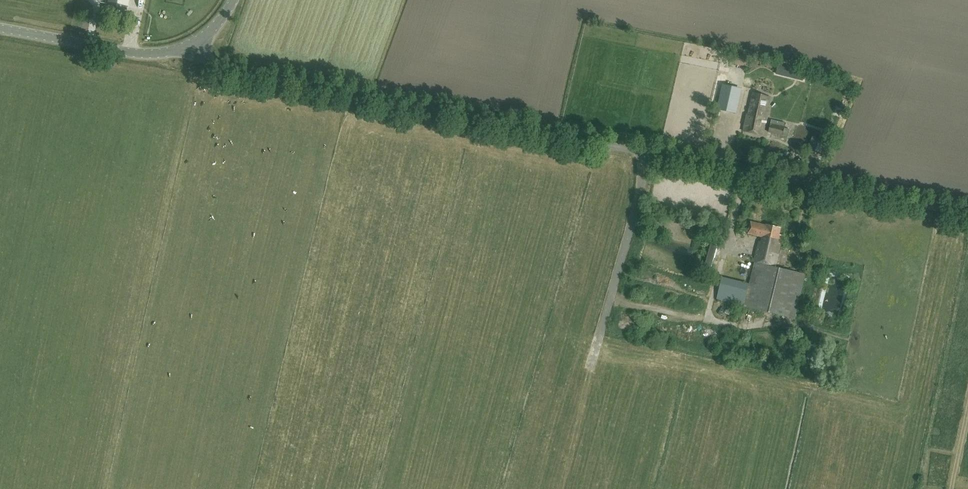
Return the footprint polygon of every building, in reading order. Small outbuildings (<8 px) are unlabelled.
[(106,13),(122,16),(123,9),(126,9),(127,0),(109,0),(106,13)] [(735,53),(732,63),(745,67),(748,57),(735,53)] [(736,112),(741,89),(723,85),(718,108),(736,112)] [(742,132),(761,136),(768,98),(751,93),(746,115),(745,115),(742,132)] [(772,120),(769,132),(788,136),(790,124),(772,120)] [(808,149),(815,152),(815,151),(825,155),(830,143),(820,139),(819,142),(812,139),(808,149)] [(744,305),(744,306),(795,318),(805,274),(775,267),(782,236),(779,235),(781,228),(766,224),(765,225),(751,222),(748,234),(763,237),(761,242),(758,242),(754,262),(728,255),(717,298),(744,305)]
